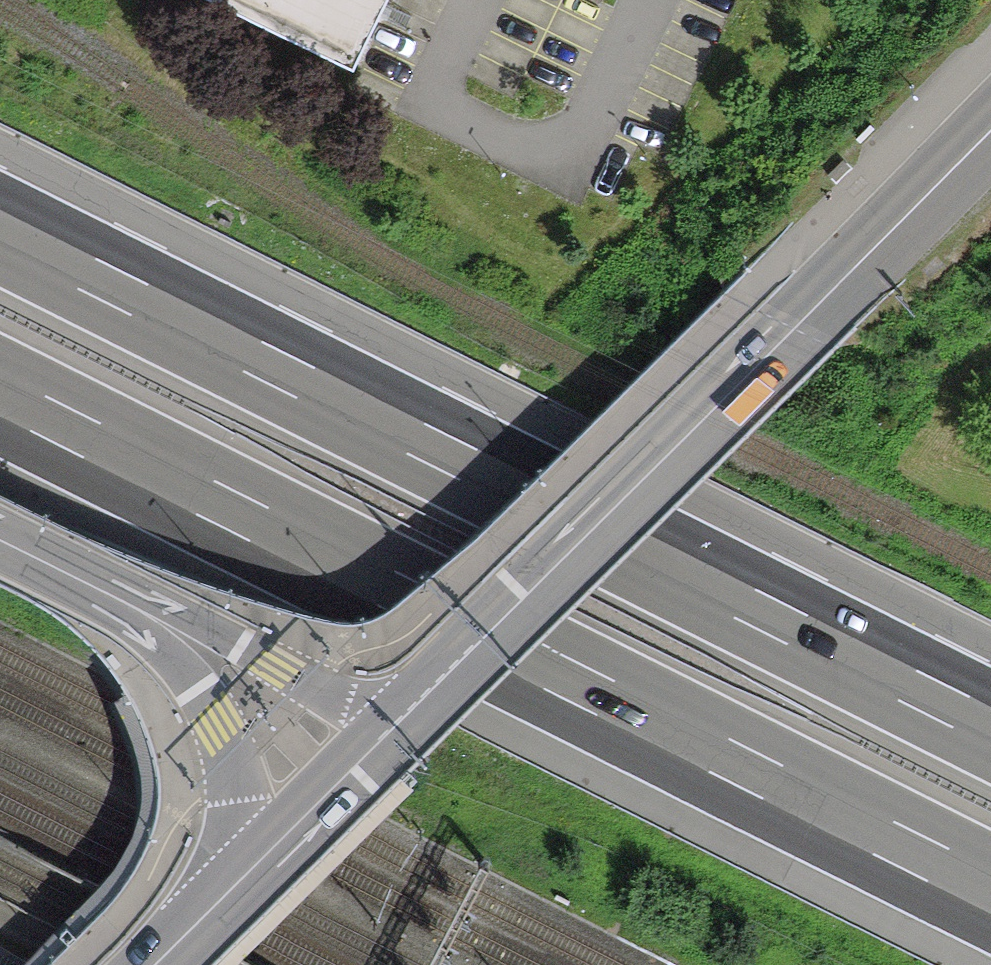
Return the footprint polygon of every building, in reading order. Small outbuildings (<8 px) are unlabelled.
[(352,81),(393,0),(187,0),(352,81)]
